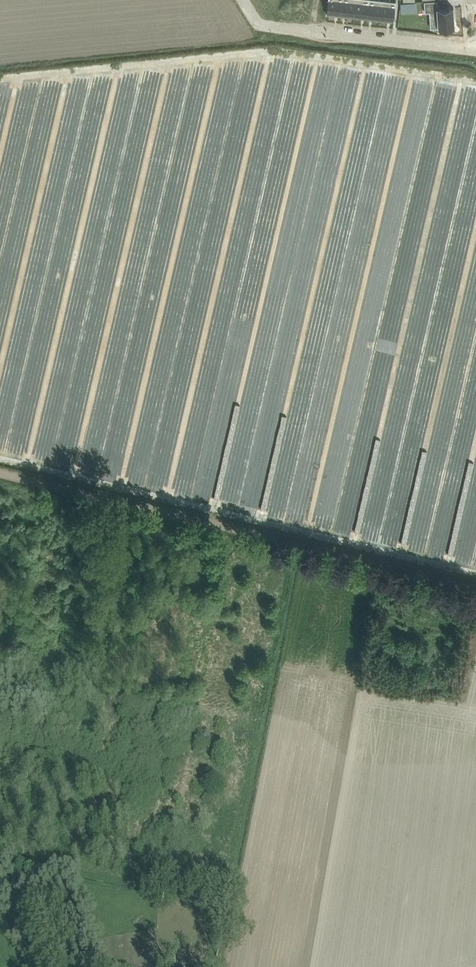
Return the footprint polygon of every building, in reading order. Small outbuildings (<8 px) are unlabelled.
[(327,13),(341,15),(343,0),(329,0),(327,13)] [(341,15),(354,16),(356,0),(343,0),(341,15)] [(354,16),(367,17),(369,0),(356,0),(354,16)] [(367,17),(380,19),(382,0),(369,0),(367,17)] [(380,19),(394,20),(396,1),(388,0),(382,0),(380,19)] [(438,2),(425,3),(426,12),(438,11),(439,27),(447,27),(447,28),(454,28),(453,26),(455,26),(454,6),(438,7),(438,2)] [(402,11),(417,10),(416,3),(401,4),(402,11)]
